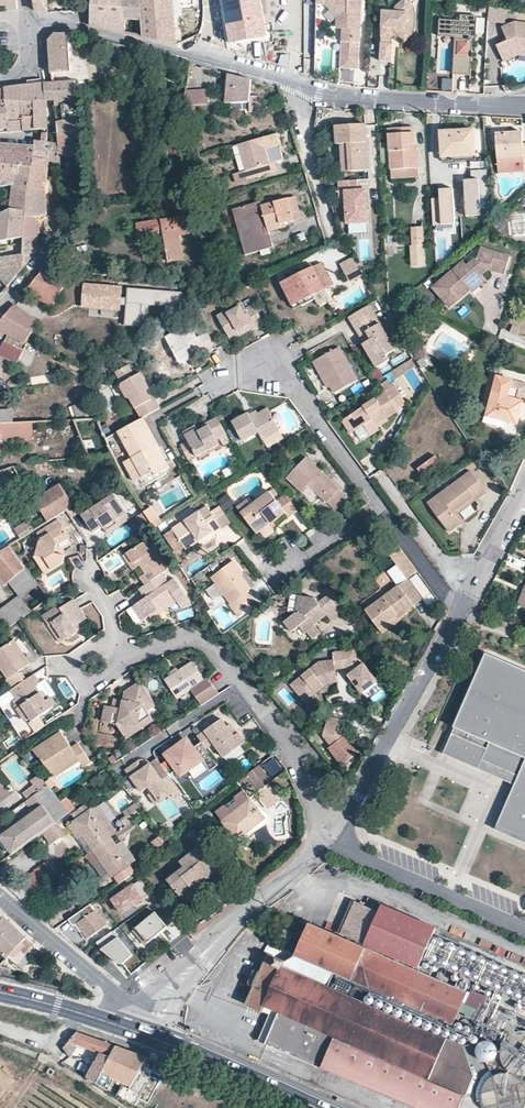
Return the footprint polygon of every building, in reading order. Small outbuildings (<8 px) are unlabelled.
[(6,6),(7,10),(17,10),(16,0),(0,0),(0,6),(6,6)] [(47,0),(32,0),(35,12),(48,14),(47,0)] [(90,26),(129,34),(143,37),(140,0),(92,0),(90,26)] [(143,37),(176,46),(172,0),(140,0),(143,37)] [(226,45),(242,42),(254,41),(266,39),(259,0),(220,0),(226,45)] [(314,4),(324,4),(334,18),(334,25),(340,30),(338,70),(355,70),(360,6),(355,0),(315,0),(314,4)] [(380,60),(391,62),(394,38),(402,38),(406,42),(413,36),(415,12),(406,0),(405,0),(397,8),(398,11),(383,11),(380,60)] [(459,21),(440,20),(439,37),(455,38),(454,74),(471,74),(472,40),(468,40),(468,35),(475,34),(475,17),(459,15),(459,21)] [(502,27),(506,35),(512,33),(513,38),(498,44),(505,59),(520,55),(520,47),(524,48),(524,23),(516,21),(502,27)] [(69,34),(56,34),(48,41),(51,74),(71,73),(69,34)] [(116,53),(113,58),(124,64),(126,59),(116,53)] [(209,90),(185,92),(183,107),(229,104),(249,103),(249,98),(252,81),(229,75),(226,95),(209,96),(209,90)] [(443,78),(442,90),(451,91),(452,79),(443,78)] [(6,89),(4,89),(7,115),(22,115),(22,102),(46,102),(45,83),(44,84),(44,82),(44,80),(42,80),(39,81),(27,82),(28,86),(6,89)] [(75,82),(52,83),(54,100),(55,107),(62,107),(63,113),(64,120),(58,123),(57,134),(80,133),(76,103),(75,91),(75,82)] [(45,83),(46,102),(50,101),(54,100),(52,83),(49,83),(45,83)] [(22,102),(22,115),(22,117),(23,131),(34,130),(41,130),(47,130),(46,102),(22,102)] [(249,103),(229,104),(230,112),(249,111),(249,103)] [(0,116),(0,131),(7,129),(8,133),(23,131),(22,117),(22,115),(7,115),(1,116),(0,116)] [(367,168),(364,124),(335,126),(337,143),(347,142),(349,171),(367,168)] [(472,129),(440,132),(442,156),(463,154),(465,156),(474,155),(472,129)] [(414,132),(388,135),(392,175),(419,174),(414,132)] [(496,134),(499,172),(514,172),(515,160),(521,160),(524,164),(524,144),(522,144),(522,132),(496,134)] [(81,167),(80,133),(57,134),(59,144),(48,143),(49,161),(60,164),(61,157),(74,158),(75,165),(81,167)] [(278,144),(275,134),(238,144),(245,171),(229,176),(232,186),(264,176),(262,173),(277,169),(270,146),(278,144)] [(36,143),(32,147),(23,236),(37,234),(38,230),(38,226),(36,224),(33,216),(48,215),(46,190),(49,161),(48,143),(43,143),(36,143)] [(32,147),(0,146),(0,186),(12,185),(10,212),(0,216),(0,240),(2,240),(0,253),(0,280),(7,286),(35,256),(37,234),(23,236),(32,147)] [(489,199),(487,170),(471,171),(472,180),(464,180),(466,217),(481,217),(480,199),(489,199)] [(356,180),(337,181),(338,202),(345,202),(346,224),(367,223),(365,190),(357,191),(356,180)] [(453,189),(439,189),(440,199),(431,199),(433,226),(455,224),(453,189)] [(261,201),(232,209),(245,256),(274,247),(269,231),(285,228),(284,223),(294,220),(292,214),(299,211),(296,197),(262,206),(261,201)] [(186,216),(137,225),(139,239),(162,234),(168,262),(183,259),(180,236),(189,234),(186,216)] [(424,264),(421,228),(410,229),(413,265),(424,264)] [(463,262),(435,287),(452,307),(475,290),(470,283),(487,268),(503,272),(512,254),(481,249),(478,257),(467,265),(463,262)] [(338,263),(344,275),(359,267),(353,255),(338,263)] [(320,263),(282,282),(292,305),(333,286),(320,263)] [(348,282),(363,274),(359,267),(344,275),(348,282)] [(39,275),(26,289),(52,307),(72,274),(44,271),(39,275)] [(82,303),(119,307),(126,307),(124,328),(139,329),(141,306),(174,310),(175,305),(180,306),(181,296),(127,290),(126,300),(120,300),(121,290),(84,286),(82,303)] [(246,309),(242,301),(220,314),(232,339),(263,320),(256,303),(246,309)] [(119,307),(82,303),(82,307),(119,311),(119,307)] [(12,306),(0,322),(0,332),(22,343),(39,323),(12,306)] [(365,309),(349,319),(378,369),(390,362),(386,357),(393,353),(365,309)] [(188,324),(165,337),(182,363),(213,346),(206,331),(196,337),(188,324)] [(3,342),(0,348),(0,355),(18,364),(25,353),(3,342)] [(356,380),(338,349),(315,361),(335,394),(356,380)] [(396,377),(415,367),(412,361),(393,371),(396,377)] [(130,398),(141,419),(160,407),(155,398),(149,401),(144,392),(149,389),(141,373),(135,375),(128,364),(115,371),(123,385),(121,387),(126,397),(130,398)] [(498,376),(487,416),(516,424),(524,393),(524,384),(498,376)] [(405,402),(391,378),(382,385),(386,391),(342,421),(352,434),(363,426),(370,436),(379,429),(374,423),(405,402)] [(83,403),(70,407),(73,417),(86,414),(83,403)] [(0,411),(0,424),(13,424),(11,410),(0,411)] [(249,412),(234,422),(243,442),(259,434),(261,437),(277,426),(267,410),(252,418),(249,412)] [(217,418),(187,433),(198,455),(230,441),(217,418)] [(141,419),(118,430),(143,477),(154,472),(155,474),(166,470),(153,450),(159,447),(148,426),(141,419)] [(98,420),(73,421),(88,457),(113,454),(98,420)] [(0,424),(0,456),(6,455),(5,441),(49,440),(48,422),(13,424),(0,424)] [(118,457),(127,452),(116,432),(107,438),(118,457)] [(418,469),(424,477),(442,464),(435,457),(418,469)] [(339,492),(305,458),(287,478),(301,494),(308,486),(326,505),(339,492)] [(472,473),(430,505),(451,534),(460,524),(454,510),(475,496),(478,500),(487,493),(472,473)] [(23,483),(20,477),(14,482),(17,487),(23,483)] [(60,484),(34,500),(47,522),(74,504),(60,484)] [(241,510),(257,534),(284,512),(287,519),(296,512),(284,495),(277,502),(273,498),(277,494),(274,488),(241,510)] [(115,493),(83,515),(92,528),(100,523),(103,526),(125,509),(115,493)] [(151,509),(145,514),(156,527),(162,523),(151,509)] [(207,510),(174,528),(185,548),(218,530),(207,510)] [(29,524),(17,531),(21,539),(33,530),(29,524)] [(39,549),(35,558),(46,574),(64,564),(65,556),(56,554),(58,544),(70,537),(63,526),(41,540),(39,549)] [(147,539),(127,552),(135,565),(141,560),(148,572),(142,577),(146,584),(139,590),(146,598),(138,603),(149,618),(169,602),(172,606),(179,602),(184,608),(192,602),(175,577),(169,581),(163,570),(170,564),(157,546),(152,548),(147,539)] [(395,546),(388,552),(410,577),(418,571),(395,546)] [(0,554),(0,576),(7,584),(10,581),(20,596),(37,583),(9,548),(0,554)] [(234,562),(211,578),(234,610),(257,594),(234,562)] [(407,580),(364,610),(382,631),(423,600),(407,580)] [(295,612),(279,625),(284,636),(296,628),(310,642),(322,633),(316,623),(327,616),(333,622),(341,615),(324,598),(318,604),(314,598),(297,595),(295,612)] [(0,610),(0,618),(9,628),(32,610),(19,596),(0,610)] [(57,606),(41,617),(52,632),(59,628),(67,638),(79,632),(75,624),(86,617),(75,600),(61,610),(57,606)] [(0,649),(0,661),(12,678),(21,672),(35,663),(17,637),(0,649)] [(320,663),(290,683),(300,697),(312,688),(315,693),(326,685),(337,684),(336,671),(346,669),(354,676),(350,681),(363,696),(379,685),(354,650),(333,653),(334,660),(320,663)] [(486,655),(441,754),(475,769),(478,761),(514,778),(510,785),(492,825),(524,840),(524,673),(486,655)] [(192,662),(164,681),(175,698),(188,692),(200,706),(218,695),(207,679),(203,680),(192,662)] [(21,672),(12,678),(14,689),(16,703),(28,722),(57,707),(36,675),(28,681),(21,672)] [(156,706),(141,683),(124,695),(122,710),(106,706),(104,722),(116,724),(128,739),(153,723),(147,712),(156,706)] [(329,748),(342,765),(359,752),(346,735),(341,739),(337,735),(339,719),(326,717),(323,736),(331,747),(329,748)] [(221,720),(198,737),(203,743),(207,750),(215,744),(225,757),(245,743),(238,733),(232,736),(221,720)] [(62,735),(34,752),(52,772),(63,764),(68,771),(80,763),(84,769),(91,764),(79,747),(74,751),(62,735)] [(171,759),(161,765),(168,773),(181,765),(187,771),(201,759),(205,767),(215,758),(207,750),(203,743),(195,751),(184,739),(166,751),(171,759)] [(265,770),(279,765),(276,756),(262,761),(265,770)] [(161,765),(157,760),(143,768),(137,762),(126,771),(142,790),(149,785),(160,804),(182,791),(168,773),(161,765)] [(514,778),(478,761),(475,769),(510,785),(514,778)] [(259,766),(247,777),(255,788),(268,779),(259,766)] [(21,791),(27,799),(45,785),(39,777),(21,791)] [(50,783),(47,786),(51,791),(55,788),(50,783)] [(35,815),(57,799),(51,791),(47,786),(25,801),(35,815)] [(265,818),(244,792),(218,814),(239,840),(265,818)] [(35,815),(1,839),(12,855),(53,826),(60,821),(75,810),(66,799),(61,802),(57,799),(35,815)] [(135,811),(122,820),(127,826),(145,813),(137,804),(132,808),(135,811)] [(75,821),(93,849),(111,839),(103,827),(107,821),(97,806),(75,821)] [(206,822),(201,816),(196,821),(200,827),(206,822)] [(60,821),(53,826),(61,838),(67,833),(60,821)] [(489,831),(524,847),(524,840),(492,825),(489,831)] [(222,829),(217,834),(221,839),(227,835),(222,829)] [(120,831),(114,836),(119,842),(125,837),(120,831)] [(162,834),(152,841),(162,854),(171,848),(162,834)] [(111,839),(93,849),(110,878),(114,877),(119,885),(134,873),(111,839)] [(184,868),(168,880),(178,892),(187,884),(191,888),(207,874),(211,878),(220,871),(200,848),(180,862),(184,868)] [(17,883),(27,897),(57,877),(47,862),(17,883)] [(214,882),(211,878),(207,874),(191,888),(187,884),(178,892),(182,899),(186,900),(189,900),(193,899),(214,882)] [(141,881),(114,900),(123,914),(152,893),(141,881)] [(368,897),(364,906),(354,902),(340,934),(417,967),(434,927),(368,897)] [(101,918),(91,904),(69,920),(74,927),(76,925),(82,933),(84,931),(89,938),(107,925),(102,918),(101,918)] [(270,915),(266,911),(258,920),(261,923),(270,915)] [(167,927),(155,912),(134,930),(146,944),(167,927)] [(0,921),(0,952),(8,959),(26,939),(4,917),(0,921)] [(275,917),(272,922),(280,928),(284,922),(275,917)] [(301,921),(292,940),(299,943),(295,955),(451,1022),(465,992),(301,921)] [(290,933),(284,931),(282,937),(288,939),(290,933)] [(133,956),(113,932),(97,943),(101,949),(105,946),(120,966),(133,956)] [(33,944),(26,939),(8,959),(19,969),(27,960),(23,956),(33,944)] [(105,946),(101,949),(120,966),(105,946)] [(497,971),(490,958),(480,964),(471,949),(460,955),(473,977),(475,976),(477,980),(492,971),(493,973),(497,971)] [(267,956),(259,971),(252,983),(254,987),(245,1004),(262,1012),(266,1006),(278,1014),(264,1044),(418,1107),(455,1107),(462,1091),(466,1092),(471,1075),(462,1047),(281,967),(285,961),(267,956)] [(335,976),(331,985),(353,994),(356,986),(335,976)] [(473,1020),(476,1022),(480,1024),(484,1024),(488,1022),(491,1020),(493,1017),(494,1013),(494,1009),(493,1005),(490,1002),(486,1000),(482,999),(478,1000),(475,1002),(472,1005),(471,1008),(470,1012),(471,1016),(473,1020)] [(495,1031),(499,1033),(502,1034),(506,1034),(510,1033),(513,1031),(516,1027),(517,1024),(516,1020),(515,1016),(512,1013),(509,1011),(505,1010),(501,1011),(497,1013),(494,1016),(493,1019),(492,1023),(493,1027),(495,1031)] [(502,1062),(507,1069),(513,1074),(520,1076),(524,1076),(524,1030),(523,1030),(516,1031),(509,1035),(504,1040),(501,1047),(500,1055),(502,1062)] [(78,1033),(65,1047),(72,1059),(81,1046),(100,1053),(94,1060),(87,1078),(110,1088),(115,1079),(124,1085),(119,1096),(137,1106),(141,1094),(132,1089),(145,1058),(78,1033)] [(482,1042),(479,1044),(478,1046),(477,1050),(478,1053),(479,1056),(481,1058),(484,1059),(487,1060),(490,1059),(493,1057),(495,1055),(496,1052),(496,1049),(495,1046),(494,1043),(491,1041),(488,1040),(485,1041),(482,1042)] [(158,1063),(154,1071),(164,1075),(168,1067),(158,1063)] [(483,1105),(485,1107),(524,1107),(524,1106),(524,1085),(524,1082),(518,1077),(512,1073),(504,1072),(497,1074),(490,1077),(485,1083),(482,1090),(481,1098),(483,1105)]
